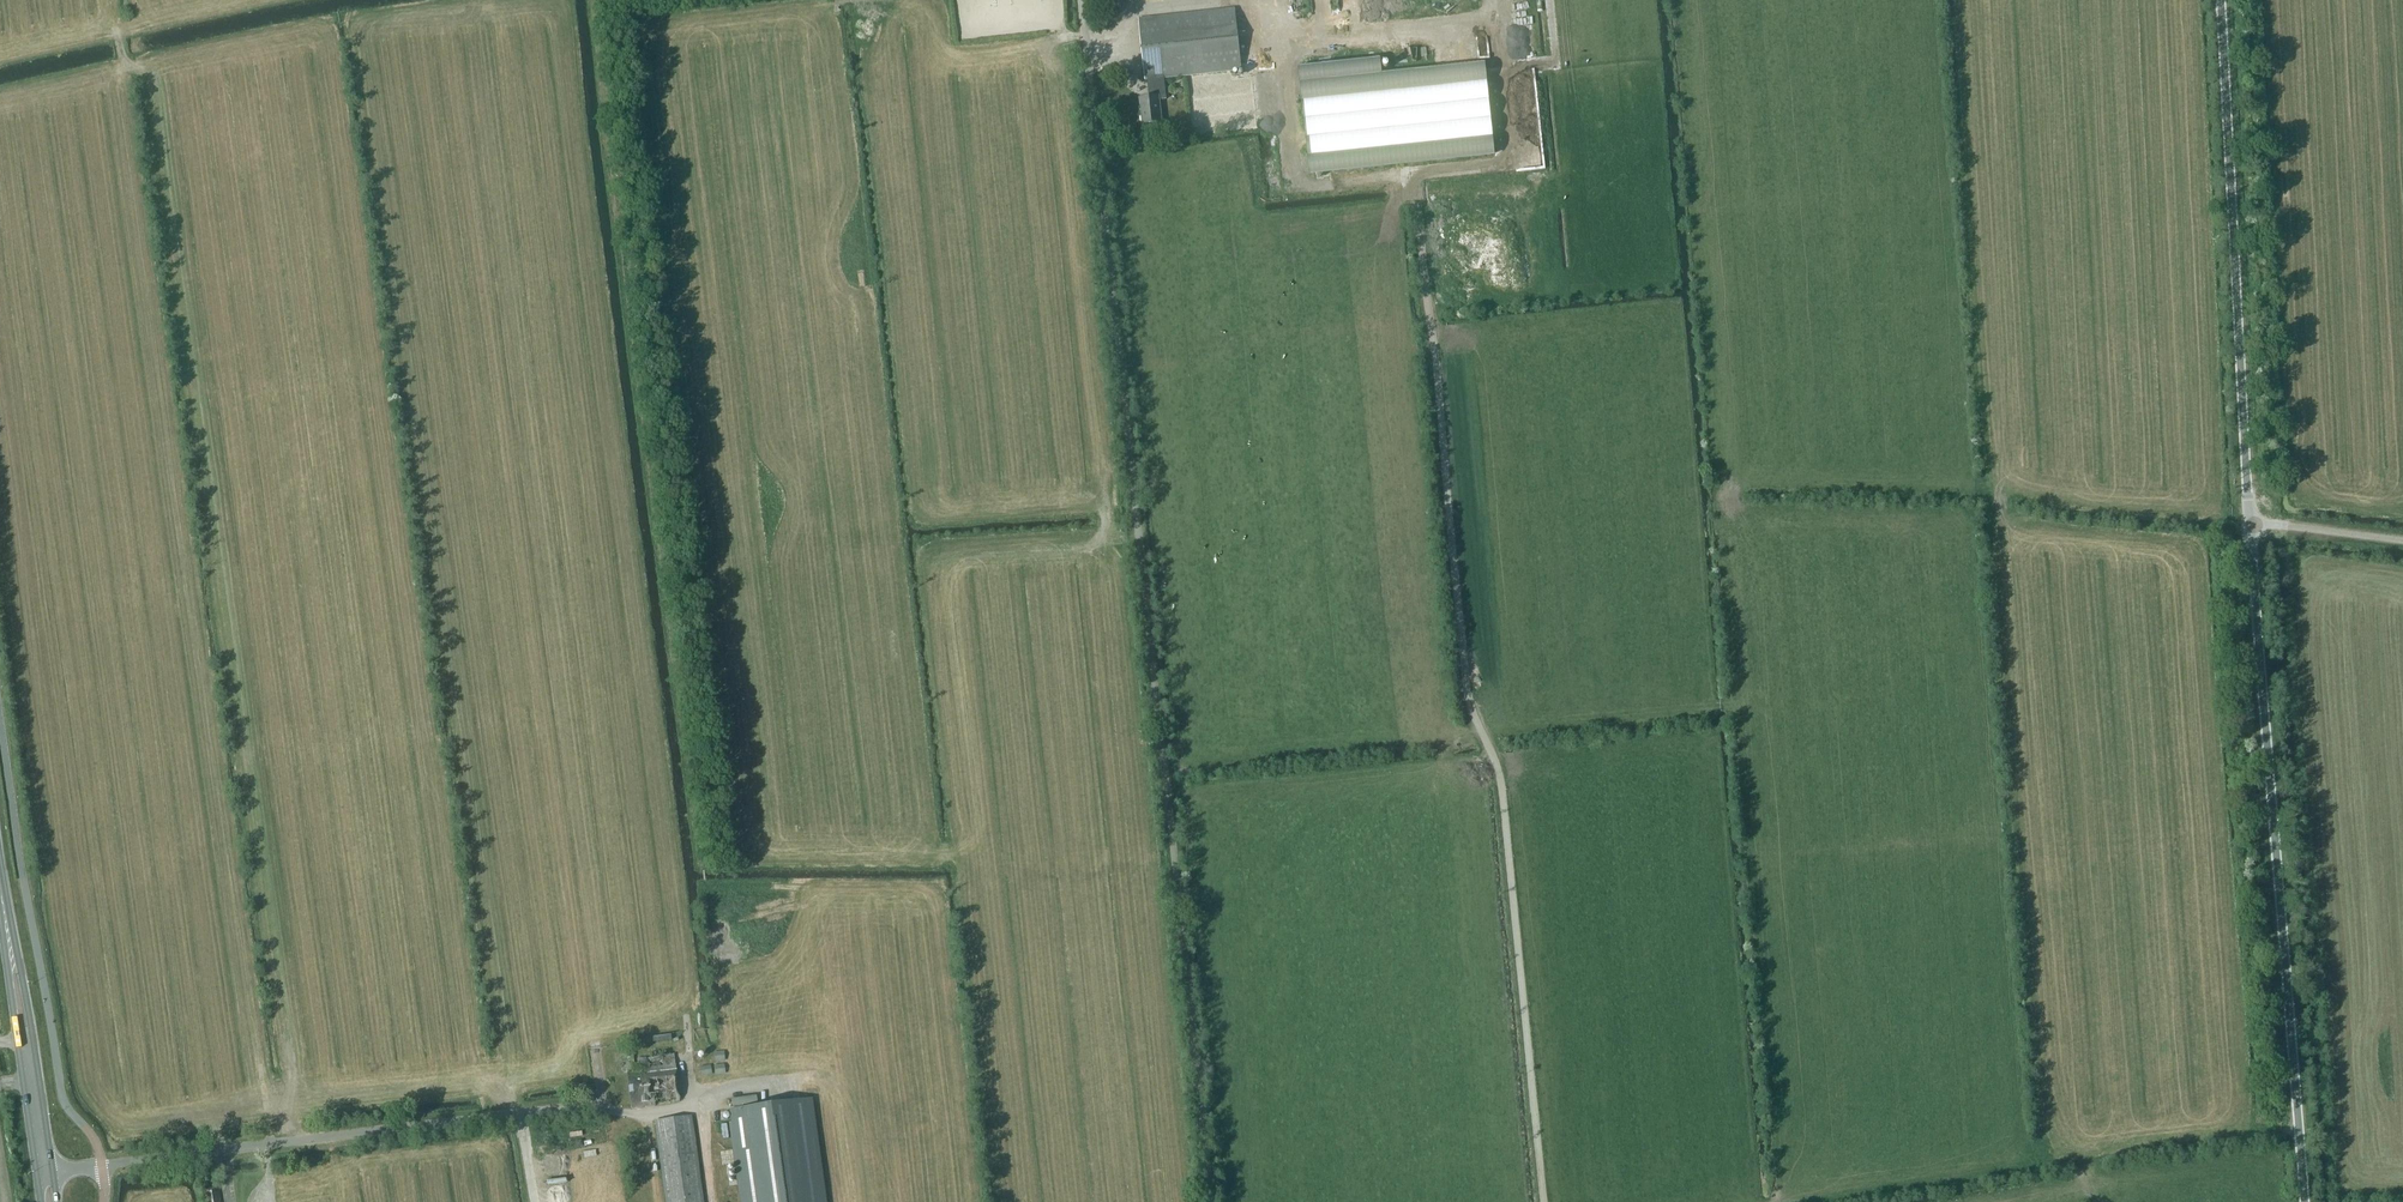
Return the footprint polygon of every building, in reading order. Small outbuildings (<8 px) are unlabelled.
[(1283,8),(1308,7),(1308,0),(1282,0),(1283,8)] [(1145,79),(1147,79),(1149,96),(1139,97),(1142,124),(1161,122),(1159,99),(1166,99),(1164,78),(1241,70),(1235,8),(1138,18),(1145,79)] [(1381,74),(1379,59),(1299,68),(1310,173),(1493,153),(1484,64),(1381,74)] [(1278,70),(1252,72),(1254,120),(1281,118),(1278,70)] [(643,1035),(643,1043),(672,1041),(671,1034),(643,1035)] [(631,1109),(655,1106),(655,1104),(678,1101),(674,1068),(626,1073),(631,1109)] [(744,1201),(826,1201),(811,1097),(731,1109),(744,1201)] [(693,1115),(657,1119),(666,1201),(703,1201),(693,1115)] [(220,1184),(205,1187),(207,1201),(223,1201),(220,1184)]
